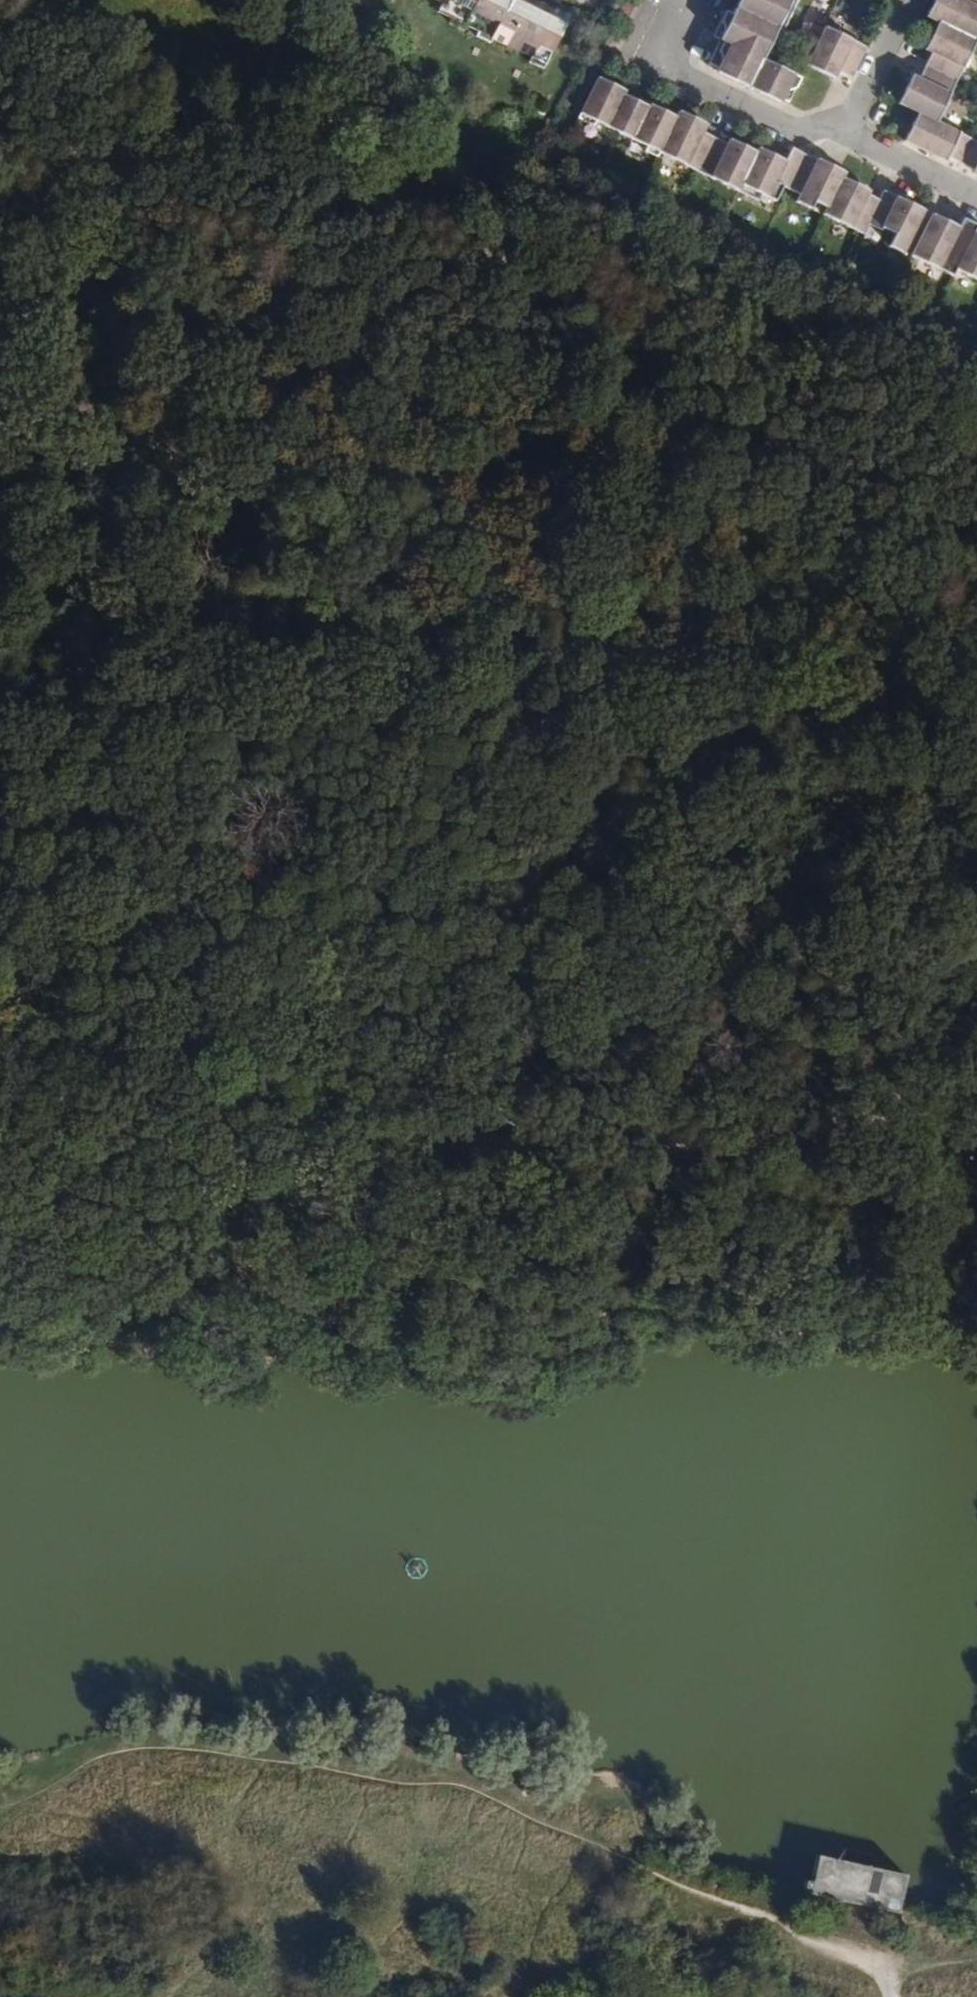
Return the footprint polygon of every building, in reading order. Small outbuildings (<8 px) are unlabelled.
[(432,11),(427,21),(442,28),(440,32),(454,39),(456,36),(469,42),(467,46),(481,53),(483,49),(520,68),(517,72),(532,79),(560,26),(545,18),(540,27),(504,9),(508,0),(410,0),(432,11)] [(509,0),(508,0),(504,9),(540,27),(545,18),(509,0)] [(729,14),(723,11),(710,38),(716,40),(704,63),(714,68),(712,73),(777,104),(779,100),(785,102),(796,79),(759,60),(770,39),(774,38),(777,33),(773,31),(788,0),(736,0),(729,14)] [(773,31),(777,33),(793,0),(788,0),(773,31)] [(950,2),(945,0),(933,0),(923,19),(934,25),(921,52),(927,55),(915,79),(909,76),(894,104),(914,113),(900,143),(942,162),(943,159),(969,171),(966,176),(976,181),(976,143),(935,123),(976,38),(976,0),(951,0),(950,2)] [(864,48),(822,28),(804,66),(833,79),(836,74),(849,80),(864,48)] [(623,89),(594,75),(575,117),(593,125),(596,122),(644,145),(642,149),(656,156),(658,151),(757,200),(760,194),(773,201),(780,187),(796,195),(793,201),(809,208),(812,202),(824,208),(821,214),(861,234),(865,226),(877,232),(878,230),(890,235),(884,246),(899,253),(920,210),(880,191),(876,200),(864,193),(865,191),(839,178),(842,171),(789,147),(781,160),(755,147),(753,151),(727,138),(724,142),(699,131),(703,123),(675,109),(673,115),(647,103),(646,104),(621,92),(623,89)] [(927,214),(908,256),(952,278),(955,271),(976,281),(976,235),(970,231),(973,226),(959,219),(955,228),(927,214)] [(902,1877),(811,1855),(802,1891),(893,1913),(902,1877)]
